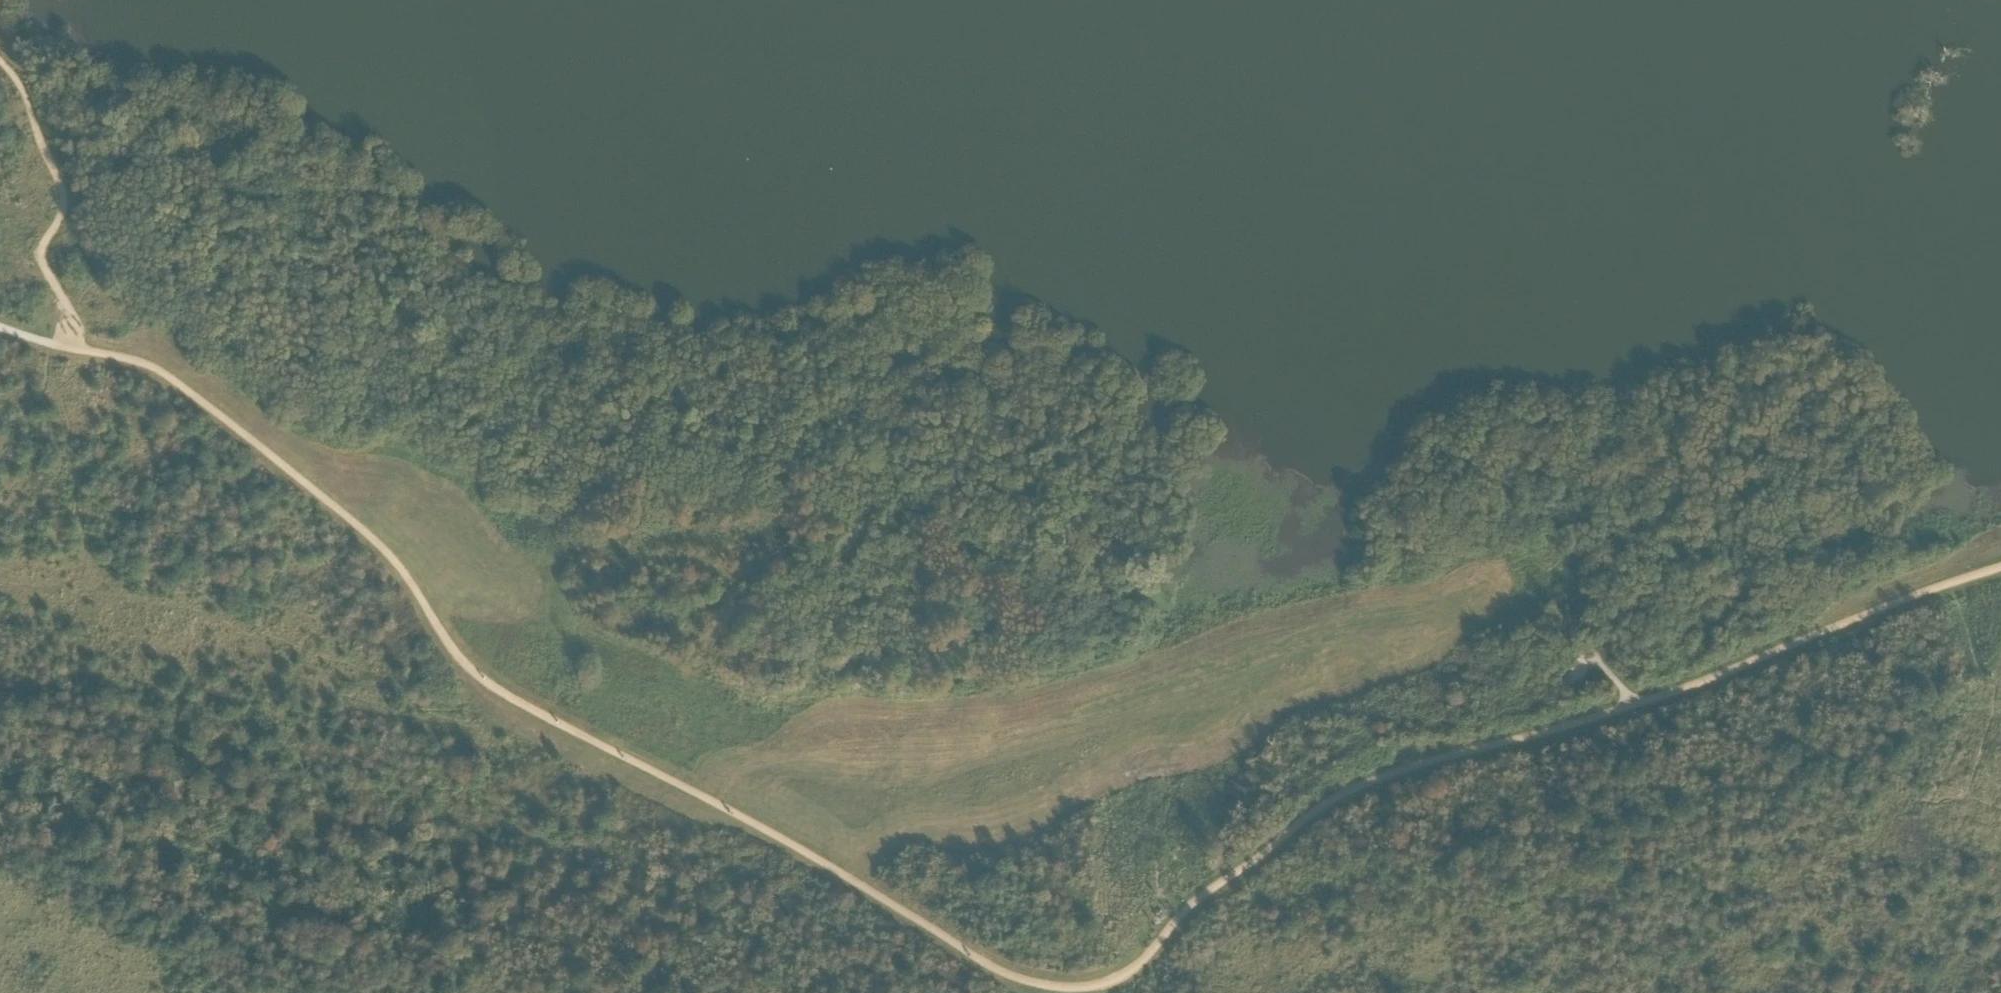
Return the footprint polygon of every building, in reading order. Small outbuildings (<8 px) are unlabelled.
[(1796,336),(1782,338),(1784,350),(1798,347),(1796,336)]
